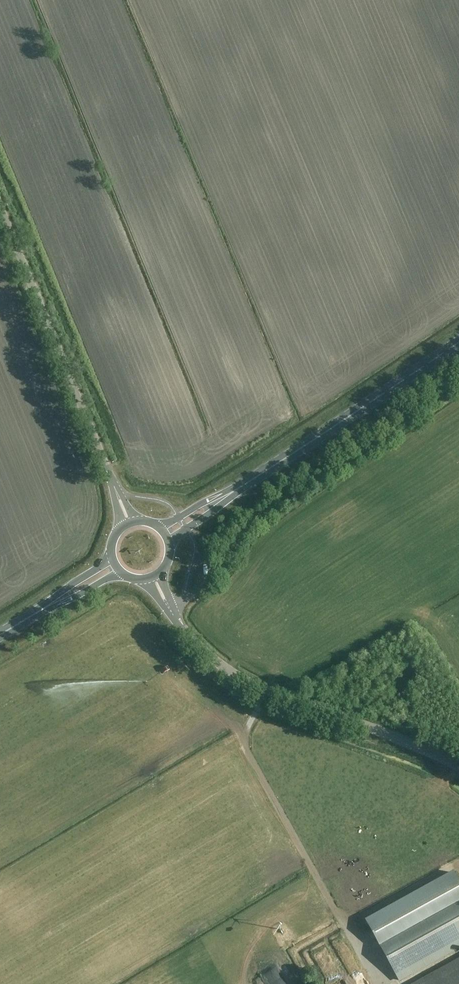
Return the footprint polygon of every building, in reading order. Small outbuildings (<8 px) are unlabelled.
[(453,871),(365,920),(399,980),(458,947),(458,882),(453,871)] [(349,965),(358,961),(356,956),(347,961),(349,965)] [(412,983),(458,983),(458,958),(412,983)]
